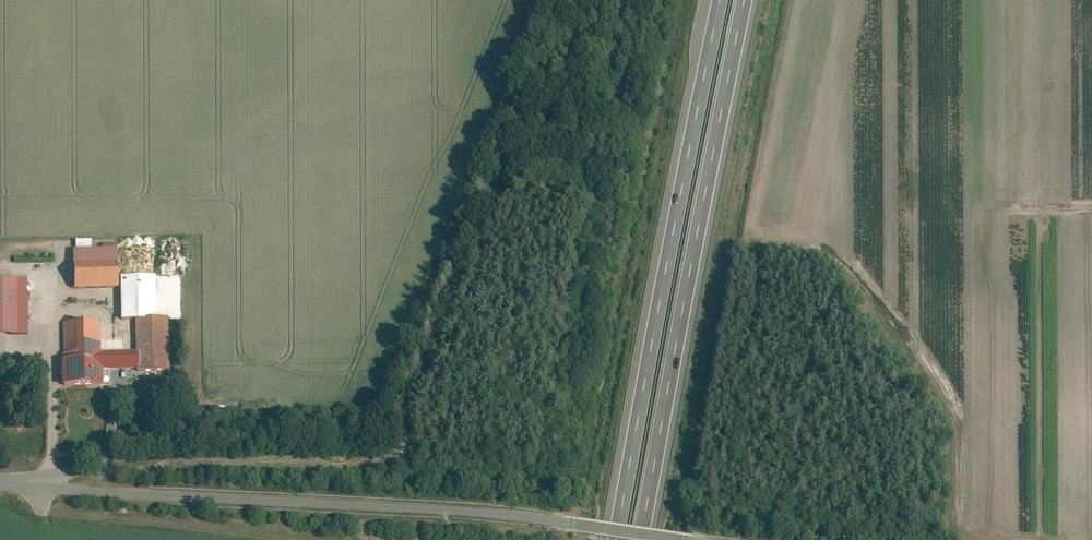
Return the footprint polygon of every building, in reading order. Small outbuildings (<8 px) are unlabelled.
[(73,253),(74,291),(118,290),(118,279),(155,278),(155,246),(116,247),(116,251),(73,253)] [(155,278),(118,279),(118,290),(119,325),(135,324),(135,351),(102,352),(101,321),(65,322),(66,358),(62,358),(62,386),(112,385),(111,375),(102,375),(101,371),(138,370),(138,373),(169,372),(167,321),(156,321),(155,278)] [(27,337),(26,281),(0,282),(0,337),(27,337)]
